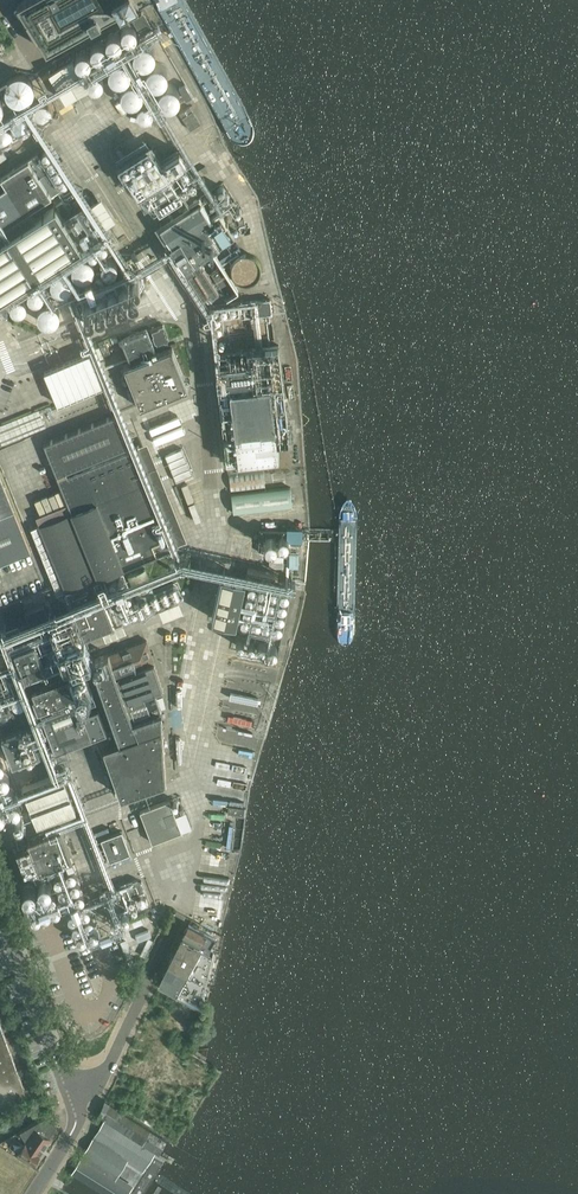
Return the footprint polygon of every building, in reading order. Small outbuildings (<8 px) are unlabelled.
[(130,4),(135,1),(136,1),(136,0),(24,0),(19,3),(18,3),(17,3),(18,5),(22,11),(23,12),(27,19),(27,20),(28,20),(32,26),(31,26),(32,28),(32,27),(36,34),(37,35),(41,41),(41,42),(42,43),(46,49),(47,51),(48,50),(48,49),(52,47),(52,48),(53,47),(59,43),(59,44),(60,43),(66,40),(67,39),(73,36),(74,35),(79,32),(80,32),(81,31),(86,28),(102,20),(107,17),(109,16),(108,16),(114,13),(116,12),(115,12),(121,9),(123,8),(128,5),(129,4),(130,4)] [(137,15),(146,30),(154,25),(146,10),(137,15)] [(76,57),(44,74),(47,93),(59,87),(66,100),(94,86),(106,80),(99,67),(107,66),(135,121),(150,119),(150,115),(150,114),(155,114),(175,103),(167,105),(182,97),(175,82),(169,83),(167,75),(155,51),(155,49),(150,39),(148,32),(139,33),(133,21),(75,51),(76,57)] [(74,52),(59,58),(61,63),(76,57),(74,52)] [(7,100),(34,100),(33,74),(7,75),(7,100)] [(179,113),(190,130),(201,123),(190,106),(179,113)] [(125,171),(139,193),(143,199),(150,194),(160,210),(183,195),(169,174),(187,162),(180,151),(169,157),(168,163),(164,166),(155,152),(125,171)] [(102,233),(85,207),(65,220),(56,205),(36,217),(31,209),(61,189),(38,153),(1,177),(7,186),(0,190),(0,299),(102,233)] [(11,165),(7,160),(0,165),(0,173),(11,165)] [(199,259),(202,257),(227,297),(239,289),(213,250),(234,236),(227,224),(228,223),(227,222),(226,222),(219,211),(211,216),(200,198),(184,208),(186,210),(160,226),(172,245),(170,246),(187,272),(187,273),(188,273),(202,295),(202,296),(210,292),(212,295),(219,290),(199,259)] [(23,308),(27,297),(16,293),(13,300),(19,302),(18,306),(23,308)] [(272,313),(270,299),(243,302),(244,317),(272,313)] [(151,329),(157,343),(167,339),(168,337),(163,324),(151,329)] [(124,366),(140,407),(189,388),(172,346),(160,351),(160,352),(157,353),(148,329),(122,339),(131,363),(128,364),(124,366)] [(110,337),(113,343),(119,341),(116,335),(110,337)] [(105,339),(98,342),(104,356),(110,353),(105,339)] [(214,352),(224,434),(227,461),(277,455),(275,440),(289,438),(288,426),(278,345),(214,352)] [(45,371),(58,404),(104,385),(91,353),(45,371)] [(2,445),(46,427),(39,410),(0,426),(0,440),(2,445)] [(74,613),(84,636),(84,637),(115,624),(105,600),(102,593),(102,592),(101,592),(96,579),(93,580),(93,579),(179,545),(138,445),(68,474),(67,472),(129,447),(116,414),(44,443),(72,512),(40,525),(72,604),(71,605),(72,605),(75,613),(74,613)] [(186,448),(168,452),(175,479),(192,475),(186,448)] [(263,470),(229,474),(231,492),(266,488),(263,470)] [(31,552),(0,476),(0,565),(31,552)] [(293,506),(290,487),(231,494),(234,513),(293,506)] [(290,543),(290,567),(299,567),(299,551),(297,551),(297,543),(290,543)] [(246,579),(273,584),(276,574),(248,568),(246,579)] [(128,576),(137,598),(154,591),(145,569),(128,576)] [(221,574),(212,618),(236,623),(245,579),(221,574)] [(287,578),(285,586),(286,586),(287,586),(293,587),(295,580),(287,578)] [(233,636),(281,646),(293,589),(273,585),(245,579),(233,636)] [(107,602),(115,622),(123,619),(115,598),(107,602)] [(35,638),(15,646),(25,673),(45,665),(35,638)] [(104,746),(105,748),(122,795),(166,780),(166,778),(171,778),(171,771),(165,771),(163,728),(162,710),(155,691),(163,688),(154,662),(155,662),(147,640),(109,654),(108,654),(91,660),(119,740),(104,746)] [(69,672),(32,686),(35,693),(33,694),(38,707),(40,706),(45,720),(55,748),(93,734),(97,732),(108,728),(99,703),(88,707),(83,709),(77,692),(79,692),(74,678),(72,679),(69,672)] [(0,737),(0,824),(19,816),(22,826),(31,822),(28,813),(31,812),(12,764),(55,748),(45,720),(2,737),(0,737)] [(23,786),(38,825),(76,810),(61,771),(23,786)] [(140,811),(152,843),(181,832),(169,800),(140,811)] [(229,807),(228,814),(243,816),(244,809),(229,807)] [(99,832),(99,826),(103,826),(103,817),(90,817),(89,832),(99,832)] [(17,849),(25,871),(38,866),(39,871),(73,858),(62,827),(28,840),(30,844),(17,849)] [(101,839),(110,861),(131,853),(122,831),(101,839)] [(142,881),(137,879),(120,885),(125,899),(145,891),(142,881)] [(189,924),(181,938),(212,955),(213,949),(210,948),(215,939),(189,924)] [(212,955),(181,938),(158,982),(202,1005),(212,955)] [(2,1028),(0,1028),(0,1113),(9,1109),(7,1103),(27,1095),(2,1028)] [(105,1100),(99,1115),(158,1153),(166,1140),(105,1100)] [(24,1131),(30,1140),(28,1143),(26,1142),(19,1153),(33,1164),(35,1161),(38,1161),(40,1157),(39,1155),(51,1138),(49,1137),(57,1126),(44,1118),(20,1132),(20,1133),(24,1131)] [(84,1153),(118,1174),(127,1160),(113,1151),(115,1147),(146,1166),(155,1152),(104,1120),(84,1153)] [(84,1153),(72,1173),(105,1193),(128,1193),(134,1185),(84,1153)]
